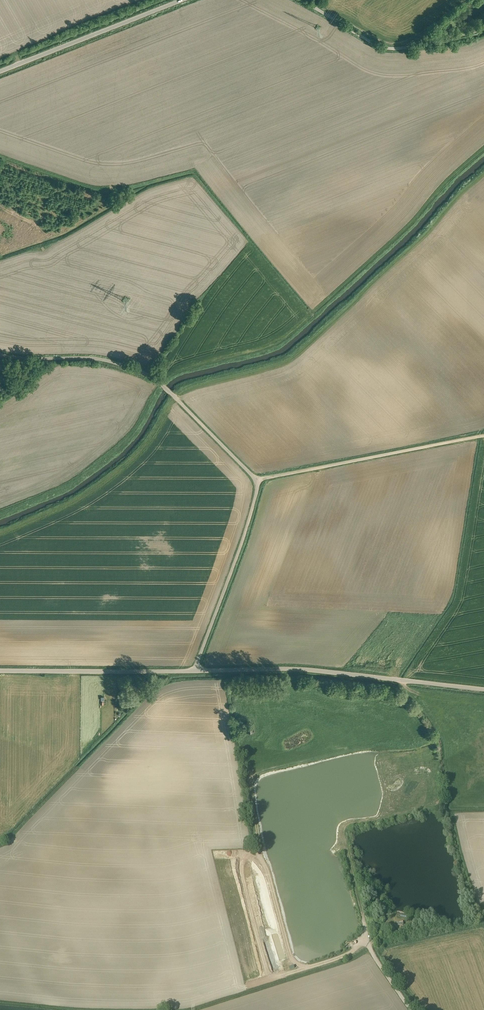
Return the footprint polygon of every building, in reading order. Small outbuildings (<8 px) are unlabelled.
[(253,723),(245,724),(246,732),(254,731),(253,723)]
